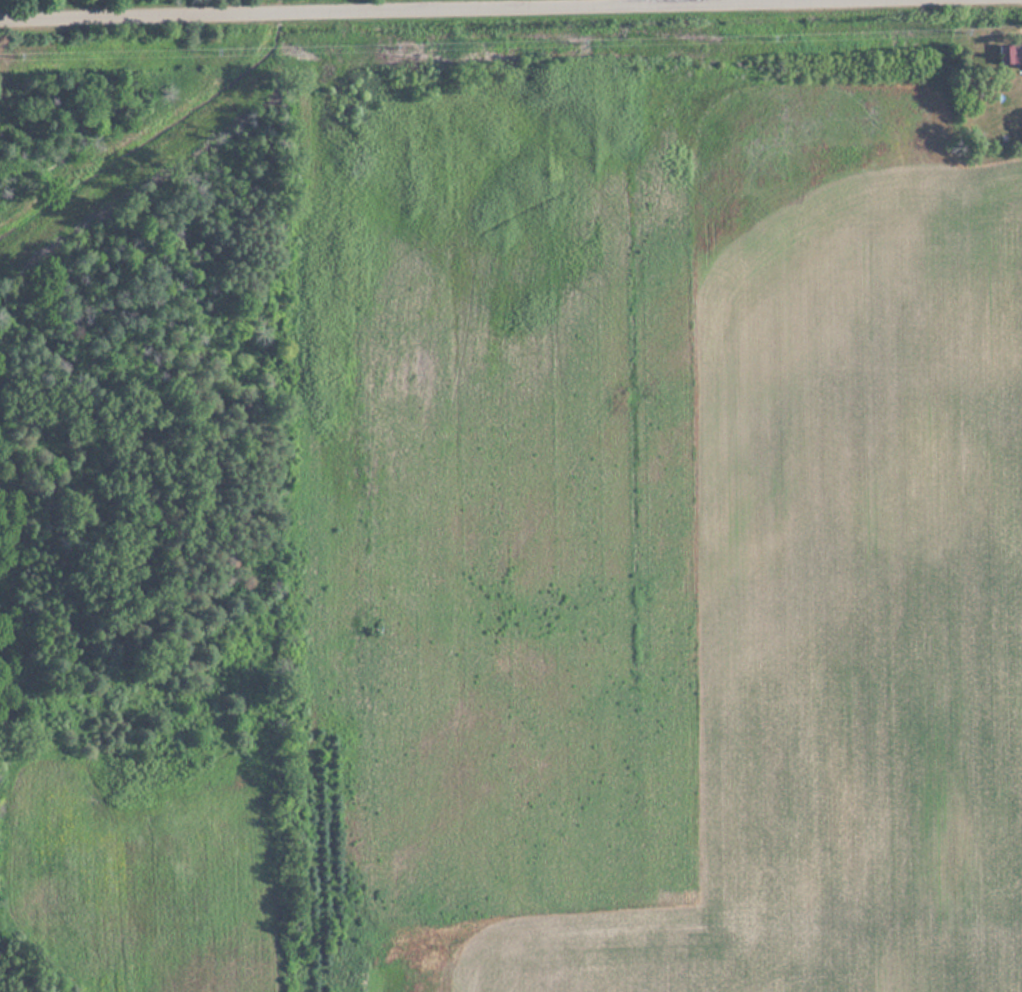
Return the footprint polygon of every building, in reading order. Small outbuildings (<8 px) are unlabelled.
[(996,46),(996,64),(1021,64),(1021,46),(996,46)]
